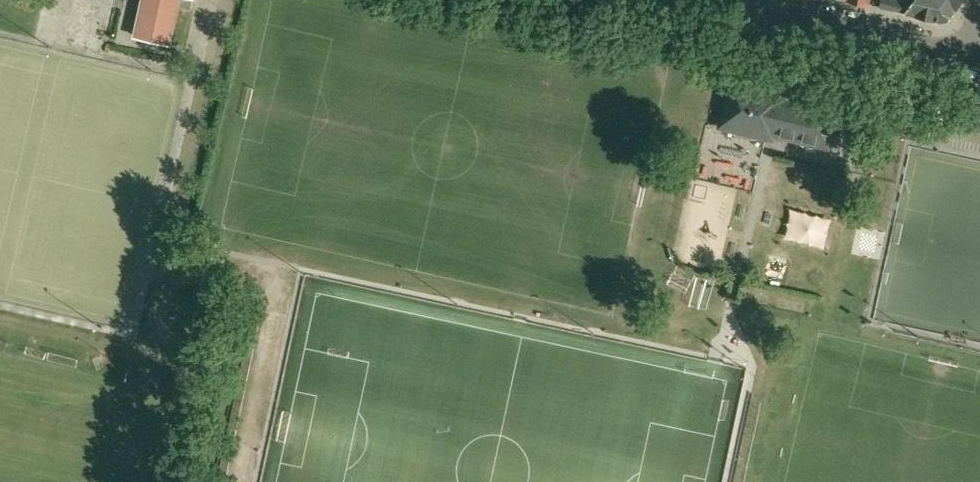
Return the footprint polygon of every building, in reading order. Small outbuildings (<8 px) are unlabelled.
[(134,36),(170,44),(178,7),(179,0),(142,0),(134,36)] [(178,7),(190,9),(192,0),(179,0),(178,7)] [(942,21),(949,19),(956,9),(942,0),(906,0),(906,2),(896,0),(882,0),(881,6),(942,21)] [(956,9),(962,0),(942,0),(956,9)] [(738,71),(734,87),(827,109),(831,93),(832,93),(832,92),(737,69),(737,71),(738,71)] [(731,86),(723,121),(770,132),(770,134),(794,140),(795,138),(827,145),(835,111),(827,109),(734,87),(731,86)] [(972,115),(941,108),(925,104),(923,114),(970,125),(972,115)]
